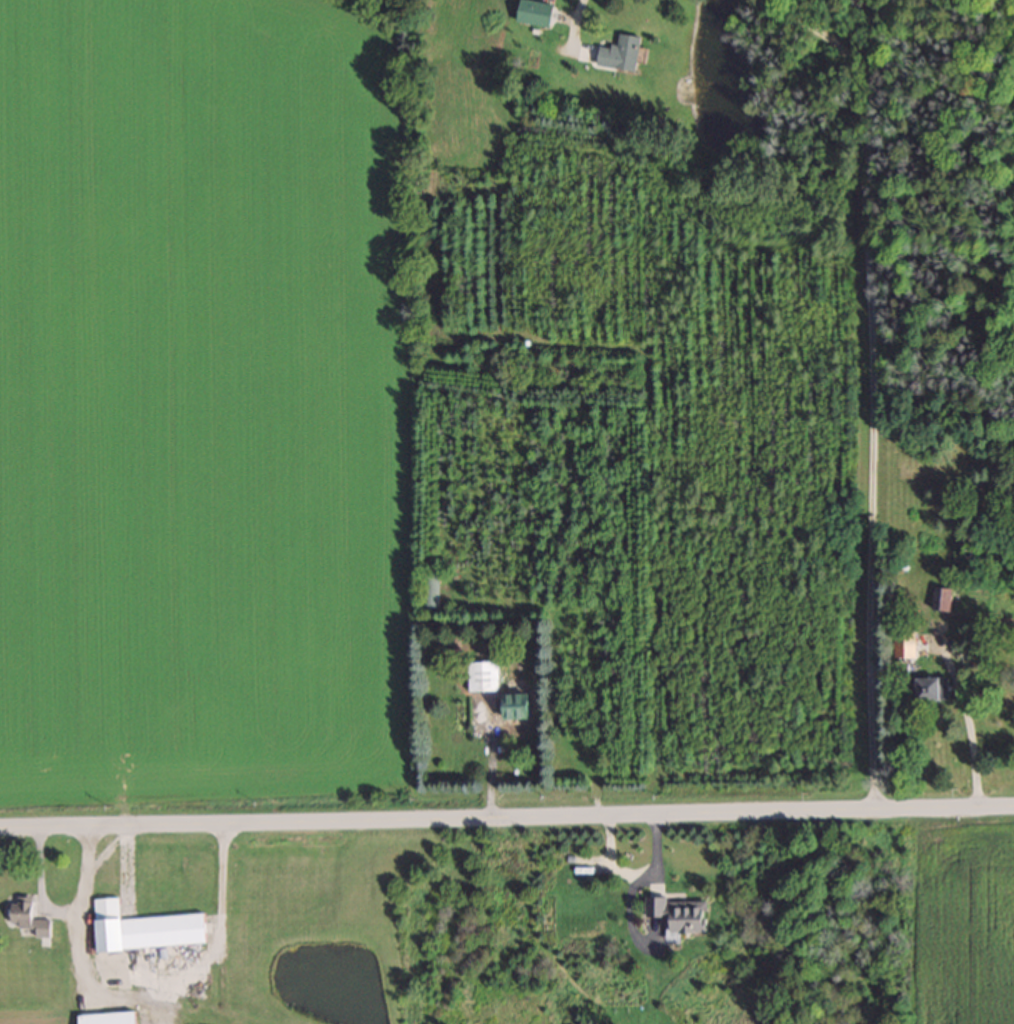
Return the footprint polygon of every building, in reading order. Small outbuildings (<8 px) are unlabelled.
[(639,70),(643,36),(620,33),(618,47),(600,45),(597,65),(639,70)] [(420,574),(420,608),(439,608),(439,574),(420,574)] [(945,608),(944,592),(935,592),(936,609),(945,608)] [(468,691),(497,691),(497,661),(468,661),(468,691)] [(917,678),(917,701),(949,701),(949,678),(917,678)] [(501,717),(526,717),(526,694),(501,694),(501,717)] [(34,919),(34,897),(17,896),(17,904),(9,903),(9,924),(17,924),(16,936),(51,937),(51,920),(34,919)] [(119,919),(118,897),(94,898),(97,951),(208,945),(206,914),(119,919)] [(649,900),(649,918),(668,918),(668,934),(713,934),(713,900),(649,900)] [(79,1023),(138,1023),(137,1013),(79,1016),(79,1023)]
